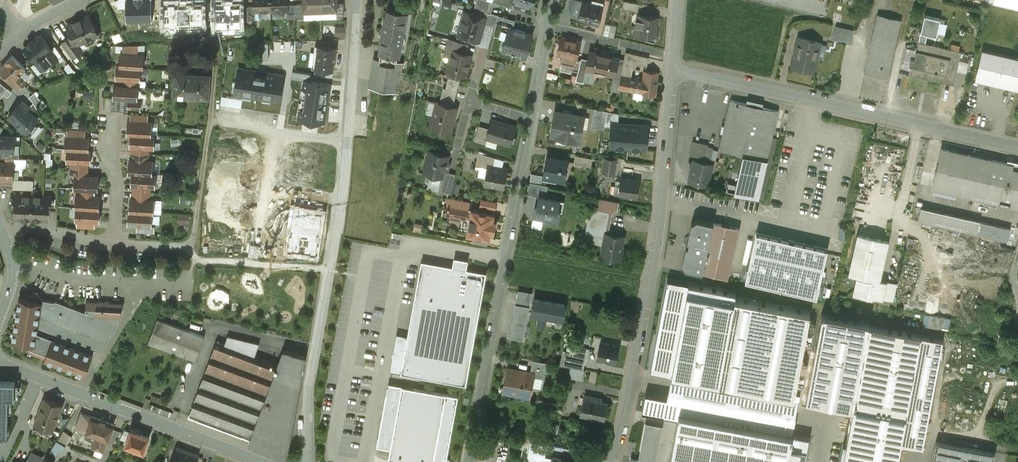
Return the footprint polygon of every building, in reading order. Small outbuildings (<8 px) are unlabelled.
[(139,20),(139,0),(126,0),(126,7),(127,21),(139,20)] [(139,20),(152,20),(151,0),(139,0),(139,20)] [(216,29),(240,28),(239,0),(221,0),(215,0),(216,29)] [(254,5),(255,11),(271,10),(271,0),(254,0),(254,5)] [(271,10),(287,10),(288,10),(288,4),(288,0),(271,0),(271,10)] [(304,4),(304,11),(305,11),(321,10),(320,0),(304,0),(304,4)] [(321,10),(336,10),(337,10),(337,3),(337,0),(320,0),(321,10)] [(481,0),(476,0),(474,7),(487,11),(491,12),(493,4),(481,0)] [(563,14),(564,14),(564,12),(572,14),(576,0),(567,0),(563,14)] [(572,14),(578,16),(582,1),(577,0),(576,0),(572,14)] [(627,0),(623,0),(622,8),(638,11),(639,2),(627,0)] [(603,6),(582,1),(578,16),(578,18),(598,23),(603,6)] [(202,26),(202,3),(192,3),(192,2),(187,2),(188,3),(178,3),(178,2),(164,3),(165,27),(166,27),(166,30),(179,29),(179,27),(202,26)] [(295,4),(288,4),(288,10),(287,10),(287,18),(295,18),(295,4)] [(304,4),(295,4),(295,18),(305,18),(305,11),(304,11),(304,4)] [(254,5),(247,6),(248,20),(256,19),(255,11),(254,5)] [(116,7),(111,10),(118,26),(123,23),(116,7)] [(388,7),(385,23),(384,23),(381,45),(382,46),(375,86),(392,89),(406,10),(388,7)] [(486,17),(464,10),(457,33),(480,39),(485,23),(486,17)] [(491,12),(487,11),(486,17),(485,23),(495,26),(498,15),(498,14),(491,12)] [(877,13),(864,72),(887,77),(901,19),(877,13)] [(657,16),(637,14),(635,33),(646,34),(655,35),(657,16)] [(89,15),(67,24),(72,35),(76,44),(78,44),(85,40),(86,42),(88,43),(92,41),(93,39),(92,37),(98,34),(89,15)] [(515,19),(498,15),(495,26),(493,34),(505,37),(509,26),(513,28),(515,19)] [(939,20),(924,17),(920,32),(927,34),(936,36),(939,20)] [(616,35),(618,24),(607,22),(605,33),(616,35)] [(346,37),(346,26),(337,26),(337,37),(346,37)] [(513,28),(509,26),(505,37),(502,49),(526,56),(532,33),(513,28)] [(853,30),(835,26),(832,39),(850,43),(853,30)] [(927,34),(920,32),(918,41),(925,43),(927,34)] [(53,49),(42,35),(34,40),(33,39),(28,43),(28,45),(25,48),(41,69),(50,62),(51,63),(58,58),(52,50),(53,49)] [(72,35),(62,42),(73,56),(82,49),(78,44),(76,44),(72,35)] [(580,40),(562,36),(558,54),(562,55),(560,63),(572,65),(579,67),(581,58),(576,57),(580,40)] [(820,41),(798,36),(798,37),(792,65),(814,71),(814,68),(816,58),(817,58),(820,41)] [(467,43),(450,38),(447,48),(452,49),(453,49),(464,52),(467,43)] [(925,43),(918,41),(916,50),(948,57),(950,48),(925,43)] [(259,58),(269,58),(268,42),(258,42),(259,58)] [(336,46),(318,44),(315,67),(333,70),(336,46)] [(961,51),(950,48),(948,57),(959,59),(961,51)] [(464,52),(453,49),(452,49),(447,70),(465,75),(471,54),(464,52)] [(978,49),(971,79),(1017,90),(1017,58),(978,49)] [(618,56),(590,50),(588,59),(586,67),(586,68),(587,66),(593,68),(593,69),(594,69),(594,67),(606,70),(606,72),(607,72),(607,71),(614,72),(614,74),(618,57),(618,56)] [(948,57),(916,50),(911,74),(954,84),(959,59),(948,57)] [(624,58),(621,73),(630,75),(632,62),(647,65),(649,56),(626,51),(624,58)] [(122,52),(120,52),(120,53),(121,53),(120,65),(141,66),(141,67),(143,67),(144,53),(132,52),(122,52)] [(12,55),(7,61),(0,68),(13,81),(20,88),(26,81),(25,80),(19,75),(24,70),(25,68),(12,55)] [(588,59),(582,58),(582,57),(581,57),(579,67),(578,71),(576,79),(583,81),(584,79),(583,79),(586,67),(588,59)] [(624,58),(618,57),(614,74),(613,78),(620,79),(621,73),(624,58)] [(141,66),(120,65),(117,64),(116,77),(116,78),(124,79),(138,80),(140,80),(141,67),(141,66)] [(593,68),(587,66),(586,68),(586,67),(583,79),(584,79),(592,81),(592,80),(591,80),(593,69),(593,68)] [(284,74),(238,67),(234,93),(279,101),(284,74)] [(30,75),(24,70),(19,75),(25,80),(30,75)] [(291,78),(304,80),(304,79),(309,80),(310,73),(293,70),(291,78)] [(630,75),(621,73),(620,79),(618,90),(619,89),(643,93),(655,94),(658,71),(644,70),(643,77),(630,75)] [(210,76),(175,73),(174,96),(208,98),(210,76)] [(460,80),(448,76),(445,87),(457,90),(460,80)] [(620,79),(613,78),(611,89),(618,90),(620,79)] [(304,80),(298,118),(325,122),(331,84),(309,80),(304,79),(304,80)] [(11,88),(0,81),(0,96),(4,98),(11,88)] [(124,85),(114,84),(114,97),(113,97),(113,98),(118,98),(129,99),(137,99),(138,86),(137,85),(124,85)] [(445,87),(443,87),(439,102),(453,106),(457,90),(445,87)] [(129,99),(118,98),(117,110),(128,111),(129,99)] [(778,110),(730,99),(719,149),(743,154),(767,159),(778,110)] [(38,115),(21,100),(9,114),(26,129),(38,115)] [(439,102),(437,102),(431,125),(450,131),(457,107),(453,106),(439,102)] [(607,110),(595,108),(592,122),(598,123),(597,128),(604,129),(607,110)] [(584,114),(555,109),(550,134),(551,134),(559,135),(559,136),(579,140),(584,114)] [(515,125),(492,118),(489,127),(486,137),(487,137),(510,144),(515,125)] [(130,119),(128,119),(127,133),(131,133),(151,134),(151,133),(152,121),(147,120),(130,119)] [(647,125),(621,121),(618,141),(643,145),(647,125)] [(489,127),(479,125),(475,139),(486,142),(487,137),(486,137),(489,127)] [(151,134),(131,133),(130,146),(132,146),(149,147),(154,147),(155,134),(151,133),(151,134)] [(0,134),(0,152),(13,152),(14,134),(0,134)] [(68,135),(66,135),(65,148),(67,148),(89,149),(89,138),(89,136),(85,135),(68,135)] [(708,143),(692,140),(689,154),(705,157),(707,146),(708,143)] [(713,147),(707,146),(705,157),(710,158),(713,147)] [(89,149),(67,148),(67,161),(71,162),(88,162),(91,162),(91,161),(90,161),(91,149),(89,149)] [(941,148),(932,187),(1017,206),(1017,165),(941,148)] [(448,155),(430,150),(424,171),(442,176),(444,170),(446,161),(448,155)] [(495,157),(478,152),(476,165),(487,167),(487,164),(493,165),(495,157)] [(592,158),(575,154),(574,162),(591,166),(592,158)] [(767,159),(743,154),(734,191),(758,196),(767,159)] [(568,159),(547,155),(543,175),(564,179),(568,159)] [(616,158),(605,157),(603,172),(614,173),(616,158)] [(0,158),(0,178),(14,179),(14,162),(5,162),(5,158),(0,158)] [(131,158),(129,158),(129,172),(132,172),(132,171),(152,173),(152,172),(153,159),(149,159),(131,158)] [(712,163),(694,159),(689,180),(707,184),(712,163)] [(493,165),(487,164),(487,167),(484,185),(504,188),(508,168),(493,165)] [(444,170),(442,176),(438,190),(450,192),(455,173),(447,170),(444,170)] [(152,173),(132,171),(132,172),(131,185),(133,185),(150,186),(155,186),(156,173),(152,172),(152,173)] [(88,174),(75,174),(74,188),(79,188),(96,189),(98,189),(98,176),(99,176),(99,175),(88,174)] [(639,179),(621,176),(619,184),(615,183),(614,192),(637,196),(639,179)] [(31,179),(14,179),(13,188),(31,189),(31,179)] [(542,184),(529,181),(527,193),(539,195),(542,184)] [(79,193),(76,193),(75,207),(76,207),(99,208),(99,207),(100,196),(100,194),(96,194),(79,193)] [(50,196),(14,194),(13,207),(16,207),(15,217),(22,218),(47,219),(48,208),(50,208),(50,196)] [(544,196),(539,195),(537,205),(536,205),(534,215),(543,216),(543,218),(553,221),(554,219),(557,219),(561,200),(544,196)] [(133,197),(131,197),(130,210),(152,211),(152,212),(153,212),(154,198),(150,198),(133,197)] [(468,202),(449,198),(446,214),(465,218),(468,202)] [(488,210),(488,207),(498,207),(498,199),(482,198),(482,209),(488,210)] [(316,251),(323,203),(295,199),(288,246),(292,247),(292,252),(311,255),(311,251),(316,251)] [(99,208),(76,207),(76,220),(78,220),(95,221),(99,221),(99,220),(100,207),(99,207),(99,208)] [(610,211),(590,207),(585,233),(605,236),(606,231),(610,211)] [(980,221),(920,207),(918,220),(977,233),(980,221)] [(152,211),(130,210),(129,210),(128,223),(137,224),(152,225),(152,224),(152,212),(152,211)] [(495,215),(472,210),(467,233),(490,237),(495,215)] [(190,222),(190,213),(179,213),(179,222),(190,222)] [(690,241),(689,245),(685,248),(682,262),(686,267),(702,271),(713,222),(713,221),(697,218),(691,221),(688,237),(690,241)] [(1010,228),(980,221),(977,234),(1007,241),(1010,228)] [(738,227),(713,222),(702,270),(727,276),(738,227)] [(624,235),(606,231),(605,236),(601,255),(619,258),(624,235)] [(827,248),(756,231),(745,279),(817,296),(827,248)] [(888,239),(858,233),(849,273),(858,275),(858,274),(879,279),(888,239)] [(453,266),(421,261),(408,336),(397,334),(390,370),(401,372),(401,373),(466,385),(487,272),(466,269),(468,260),(454,257),(453,266)] [(879,279),(858,274),(858,275),(854,291),(864,293),(864,295),(871,296),(872,295),(882,297),(883,290),(886,280),(879,279)] [(672,374),(794,396),(794,391),(809,311),(735,297),(736,292),(667,279),(651,370),(672,374)] [(897,283),(886,280),(883,290),(895,293),(897,283)] [(526,340),(532,291),(518,289),(512,338),(526,340)] [(895,293),(883,290),(882,297),(893,300),(895,293)] [(36,293),(17,307),(12,339),(31,342),(36,343),(42,300),(36,293)] [(535,298),(531,314),(564,321),(567,304),(535,298)] [(85,311),(56,299),(55,301),(44,299),(42,300),(36,343),(31,342),(31,346),(29,351),(30,351),(31,350),(46,355),(53,336),(93,351),(95,348),(101,350),(119,322),(119,315),(121,315),(121,309),(122,309),(123,302),(86,300),(86,307),(85,311)] [(869,321),(822,312),(805,398),(852,407),(868,324),(869,321)] [(951,325),(952,316),(925,314),(925,323),(951,325)] [(204,336),(157,318),(148,342),(196,359),(204,336)] [(842,461),(897,461),(901,442),(922,446),(943,338),(868,324),(852,407),(842,461)] [(93,351),(53,336),(46,355),(45,358),(85,373),(93,351)] [(259,344),(227,336),(224,343),(255,355),(259,344)] [(224,343),(216,341),(188,415),(257,441),(255,445),(287,458),(287,457),(306,354),(284,349),(279,364),(255,355),(224,343)] [(618,345),(601,342),(597,357),(615,361),(618,345)] [(588,347),(572,344),(571,351),(563,350),(559,364),(583,369),(588,347)] [(547,362),(532,359),(530,372),(534,372),(533,376),(544,378),(547,362)] [(530,372),(507,367),(503,391),(520,394),(521,391),(530,393),(533,376),(534,372),(530,372)] [(678,418),(679,413),(793,434),(801,392),(794,391),(794,396),(672,374),(667,398),(646,394),(643,412),(678,418)] [(8,433),(9,397),(15,397),(15,381),(0,380),(0,433),(8,433)] [(389,383),(377,446),(391,449),(388,458),(407,461),(446,461),(458,396),(389,383)] [(558,396),(539,392),(538,401),(556,405),(558,396)] [(601,397),(585,393),(581,414),(604,419),(607,401),(601,400),(601,397)] [(63,404),(44,397),(34,423),(53,430),(63,404)] [(114,423),(92,415),(92,416),(81,412),(75,428),(96,436),(92,446),(103,451),(107,440),(108,440),(114,423)] [(793,434),(679,413),(678,418),(669,461),(788,461),(793,434)] [(663,425),(645,422),(638,461),(656,461),(663,425)] [(131,431),(125,428),(120,437),(127,440),(131,431)] [(64,430),(60,438),(69,443),(73,435),(64,430)] [(149,436),(131,430),(131,431),(127,440),(126,445),(134,448),(133,451),(141,454),(143,451),(149,436)] [(793,434),(788,461),(805,461),(810,438),(793,434)] [(66,446),(57,441),(50,451),(56,455),(59,449),(62,451),(66,446)] [(936,441),(932,461),(993,461),(995,452),(936,441)] [(177,447),(171,461),(196,461),(198,456),(198,455),(177,447)] [(26,461),(42,461),(44,456),(31,450),(26,461)]
